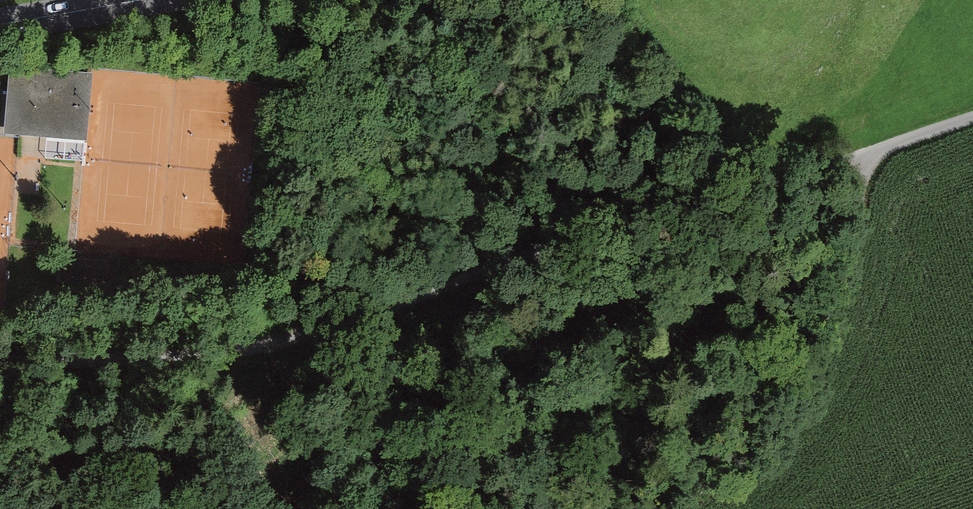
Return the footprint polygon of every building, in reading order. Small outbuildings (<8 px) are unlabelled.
[(92,77),(10,70),(4,138),(18,139),(86,145),(92,77)]
